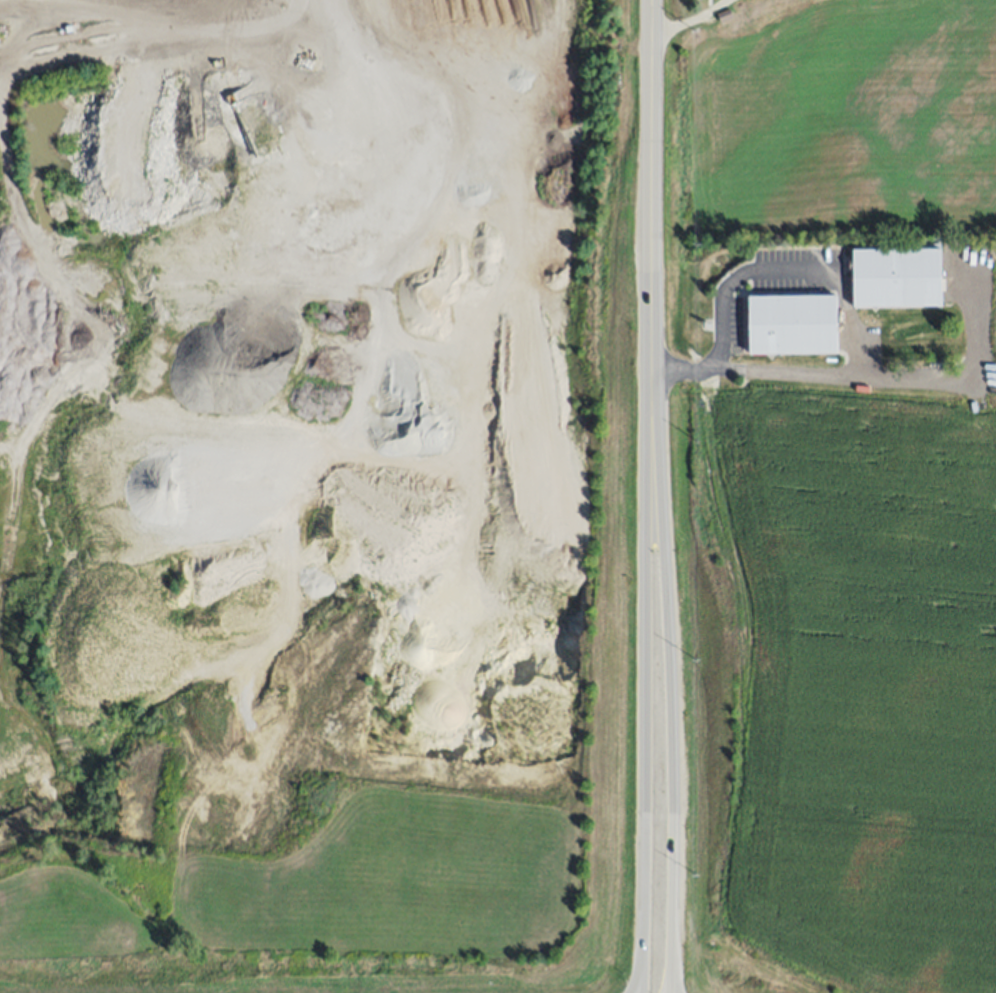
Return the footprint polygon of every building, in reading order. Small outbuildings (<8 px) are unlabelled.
[(729,9),(732,17),(721,22),(718,13),(729,9)] [(853,249),(941,248),(941,305),(853,306),(853,249)] [(748,295),(837,294),(837,352),(749,353),(748,295)]
